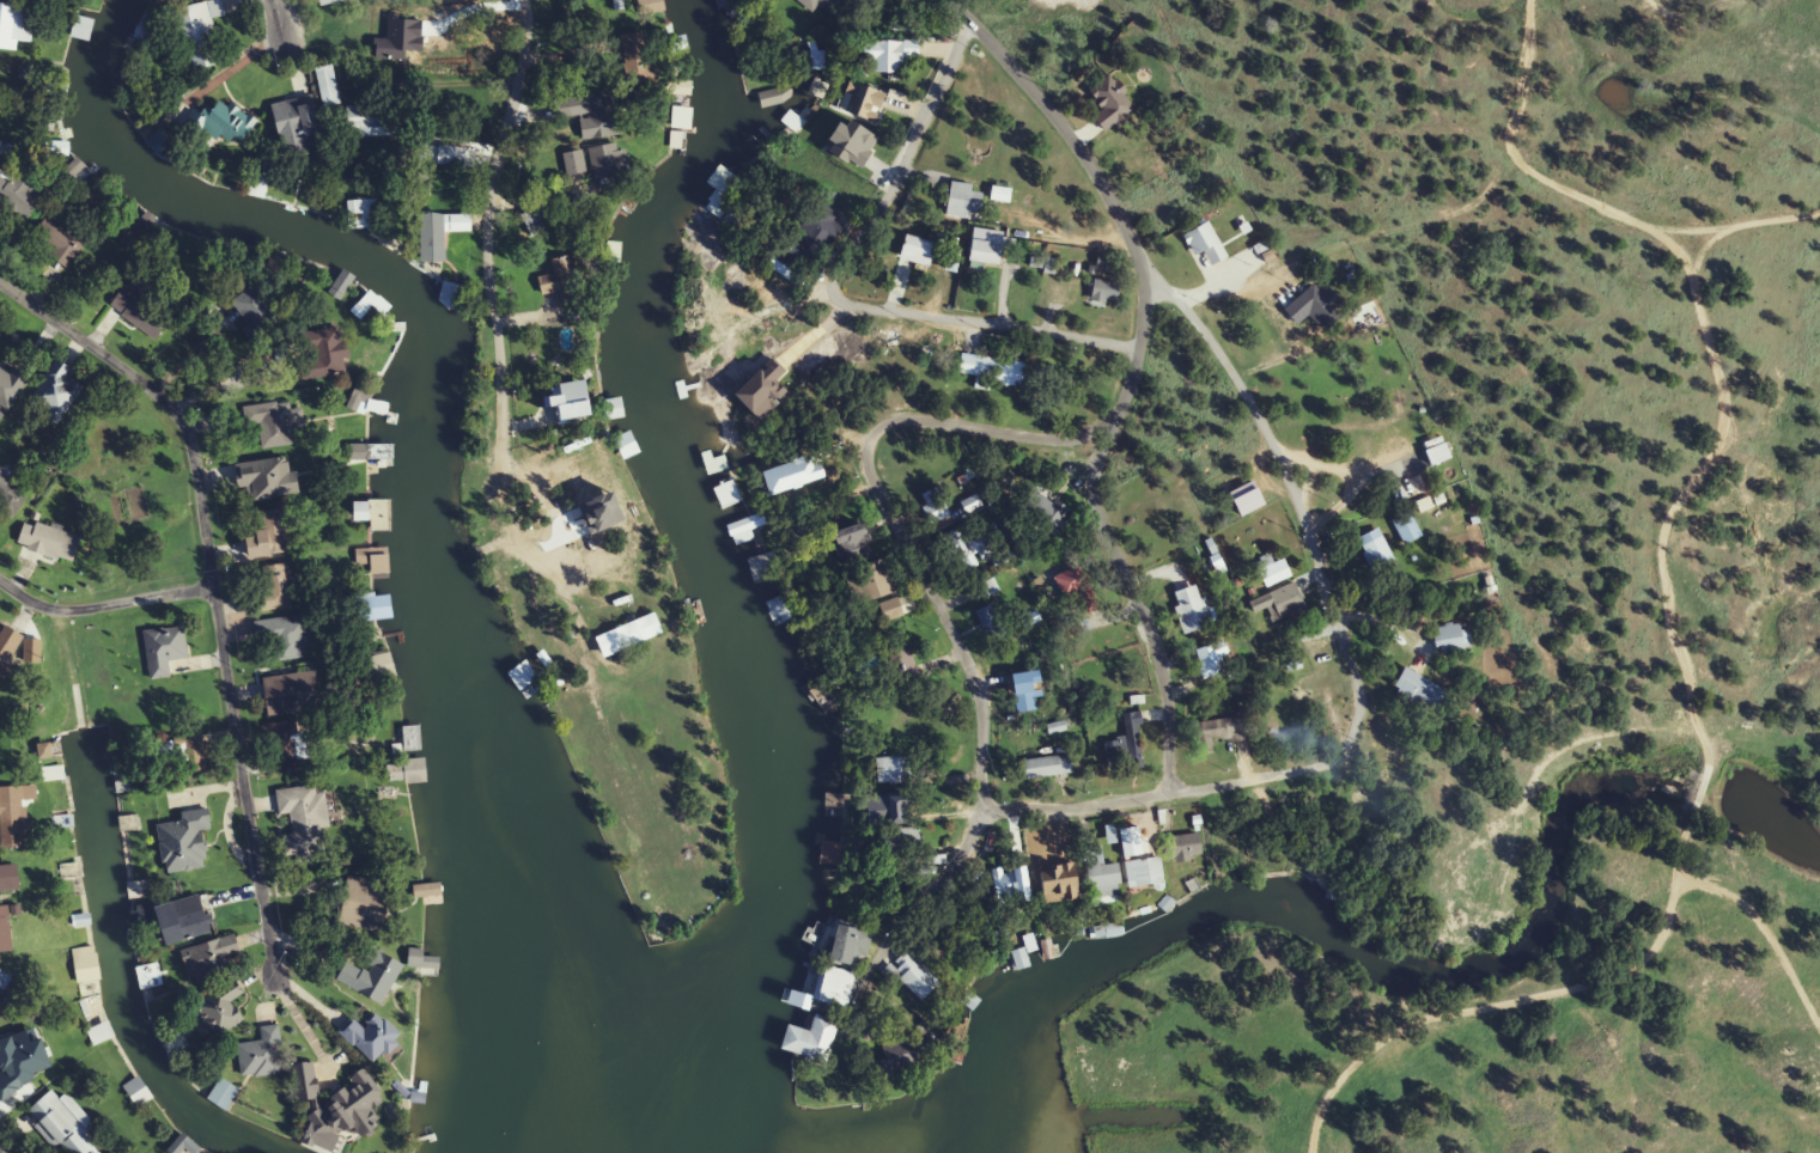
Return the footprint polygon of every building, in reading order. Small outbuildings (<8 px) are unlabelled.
[(212,19),(225,16),(222,0),(177,9),(189,71),(221,65),(212,19)] [(812,13),(818,7),(831,18),(846,0),(797,0),(797,1),(812,13)] [(16,50),(16,43),(33,43),(33,6),(0,6),(0,50),(16,50)] [(89,26),(86,45),(66,43),(71,22),(89,26)] [(903,74),(903,42),(868,42),(868,74),(903,74)] [(341,104),(333,65),(315,69),(323,108),(341,104)] [(1137,108),(1112,74),(1090,91),(1105,110),(1096,117),(1107,131),(1137,108)] [(875,124),(887,96),(851,80),(839,108),(875,124)] [(793,100),(789,86),(758,95),(762,108),(793,100)] [(585,140),(617,137),(613,94),(556,99),(557,120),(583,117),(585,140)] [(310,151),(308,143),(322,140),(313,95),(272,104),(284,157),(310,151)] [(183,127),(206,144),(215,133),(230,144),(235,138),(242,143),(256,123),(221,98),(205,119),(194,111),(183,127)] [(393,105),(348,105),(348,133),(393,133),(393,105)] [(881,141),(848,117),(827,147),(860,171),(881,141)] [(684,122),(681,153),(659,154),(666,118),(684,122)] [(622,143),(588,149),(594,185),(604,184),(604,180),(628,176),(622,143)] [(418,164),(465,164),(465,146),(418,146),(418,164)] [(565,152),(567,175),(585,174),(583,151),(565,152)] [(248,194),(265,199),(275,159),(258,155),(248,194)] [(0,177),(0,204),(26,222),(47,192),(8,165),(0,177)] [(949,216),(983,216),(983,193),(973,193),(973,184),(949,184),(949,216)] [(704,208),(718,219),(732,201),(718,190),(704,208)] [(376,228),(376,201),(347,201),(347,228),(376,228)] [(531,238),(553,228),(543,206),(521,216),(531,238)] [(421,255),(445,255),(445,233),(471,233),(471,215),(421,215),(421,255)] [(28,243),(68,270),(90,237),(71,224),(67,230),(47,217),(28,243)] [(1184,236),(1195,259),(1205,253),(1212,268),(1229,260),(1210,223),(1184,236)] [(1001,267),(1007,234),(976,229),(971,263),(1001,267)] [(931,270),(939,245),(908,235),(900,259),(931,270)] [(792,281),(818,255),(801,238),(775,263),(792,281)] [(541,295),(558,293),(560,304),(581,301),(574,256),(551,260),(553,275),(538,277),(541,295)] [(125,284),(109,307),(154,340),(175,311),(158,299),(164,291),(144,276),(134,291),(125,284)] [(1295,292),(1328,332),(1344,319),(1312,279),(1295,292)] [(1093,302),(1119,305),(1121,284),(1095,281),(1093,302)] [(459,311),(465,288),(444,282),(437,305),(459,311)] [(243,330),(251,342),(283,321),(259,285),(233,302),(249,326),(243,330)] [(1361,334),(1388,323),(1380,304),(1353,315),(1361,334)] [(345,373),(339,329),(293,336),(300,380),(345,373)] [(1024,386),(1027,363),(964,355),(961,378),(1024,386)] [(83,388),(67,377),(72,370),(56,359),(26,405),(58,426),(83,388)] [(30,379),(13,368),(9,374),(0,368),(0,405),(8,411),(30,379)] [(349,406),(366,411),(372,393),(355,388),(349,406)] [(304,429),(302,409),(289,411),(289,402),(249,406),(253,450),(292,446),(290,430),(304,429)] [(620,423),(622,404),(596,409),(598,427),(620,423)] [(392,459),(392,447),(369,447),(369,459),(392,459)] [(388,452),(386,471),(354,475),(355,451),(388,452)] [(725,476),(714,452),(696,462),(710,482),(725,476)] [(248,502),(299,495),(296,472),(290,473),(288,458),(235,466),(239,489),(246,488),(248,502)] [(21,495),(8,487),(12,480),(0,472),(0,505),(10,512),(21,495)] [(1431,495),(1424,476),(1392,488),(1399,506),(1431,495)] [(957,513),(945,486),(919,497),(932,525),(957,513)] [(1070,509),(1040,487),(1023,509),(1058,536),(1067,524),(1062,520),(1070,509)] [(386,510),(391,538),(358,541),(355,507),(386,510)] [(248,559),(289,555),(286,531),(296,529),(293,509),(256,513),(259,537),(246,538),(248,559)] [(1423,537),(1410,512),(1392,521),(1405,546),(1423,537)] [(73,564),(80,537),(25,521),(17,548),(73,564)] [(732,549),(755,541),(747,521),(724,530),(732,549)] [(839,567),(871,556),(860,524),(828,535),(839,567)] [(985,533),(973,538),(967,525),(939,537),(954,570),(994,552),(985,533)] [(1396,564),(1381,530),(1358,540),(1373,574),(1396,564)] [(745,590),(773,580),(761,553),(739,565),(745,590)] [(1243,589),(1265,582),(1266,587),(1291,579),(1284,554),(1237,568),(1243,589)] [(848,573),(860,606),(897,593),(884,560),(848,573)] [(379,581),(386,562),(366,566),(367,584),(379,581)] [(1102,609),(1081,565),(1056,578),(1077,621),(1102,609)] [(298,590),(297,567),(257,568),(259,611),(292,609),(291,590),(298,590)] [(1000,590),(993,579),(965,596),(972,607),(1000,590)] [(1251,604),(1256,615),(1267,609),(1273,623),(1306,608),(1295,583),(1251,604)] [(1172,595),(1185,636),(1214,626),(1200,585),(1172,595)] [(792,621),(783,599),(763,609),(773,630),(792,621)] [(905,616),(897,599),(879,606),(887,623),(905,616)] [(395,623),(394,603),(369,605),(370,624),(395,623)] [(985,635),(997,631),(1000,641),(1007,638),(996,605),(977,611),(985,635)] [(604,659),(663,634),(654,613),(595,638),(604,659)] [(311,645),(308,615),(253,621),(256,643),(275,640),(277,661),(303,658),(302,646),(311,645)] [(1445,656),(1471,646),(1462,622),(1436,631),(1445,656)] [(7,679),(13,669),(8,666),(24,637),(5,626),(0,636),(0,676),(7,679)] [(183,626),(143,631),(149,680),(170,678),(168,661),(187,659),(183,626)] [(891,650),(902,680),(918,674),(908,644),(891,650)] [(1204,679),(1227,674),(1223,657),(1229,656),(1227,644),(1197,650),(1204,679)] [(370,682),(396,676),(390,652),(364,658),(370,682)] [(505,678),(521,702),(547,685),(530,664),(505,678)] [(1436,717),(1449,694),(1407,669),(1393,691),(1436,717)] [(268,717),(321,710),(316,671),(263,678),(268,717)] [(1036,713),(1034,674),(1013,675),(1015,714),(1036,713)] [(1109,771),(1143,768),(1140,714),(1124,715),(1126,746),(1107,747),(1109,771)] [(1228,741),(1248,739),(1246,719),(1226,720),(1228,741)] [(306,733),(299,734),(297,721),(267,725),(273,775),(304,771),(302,760),(309,759),(306,733)] [(419,732),(419,754),(404,758),(401,732),(419,732)] [(161,741),(163,762),(204,757),(202,737),(161,741)] [(1025,780),(1073,775),(1071,756),(1023,761),(1025,780)] [(912,758),(875,758),(875,783),(912,783),(912,758)] [(62,767),(43,768),(44,781),(63,780),(62,767)] [(424,771),(427,788),(397,788),(397,771),(424,771)] [(26,849),(25,802),(37,802),(36,787),(0,788),(0,849),(26,849)] [(277,791),(279,816),(288,815),(291,837),(283,838),(286,858),(296,857),(297,864),(310,862),(309,853),(324,851),(322,830),(329,829),(326,794),(316,795),(315,787),(277,791)] [(817,798),(850,799),(852,823),(817,822),(817,798)] [(181,814),(182,823),(158,826),(165,875),(207,869),(202,832),(212,831),(209,810),(181,814)] [(879,853),(920,853),(920,831),(879,831),(879,853)] [(1170,840),(1176,864),(1204,857),(1198,833),(1170,840)] [(835,848),(835,873),(816,871),(817,848),(835,848)] [(1090,899),(1121,897),(1119,865),(1104,866),(1103,849),(1079,851),(1080,865),(1088,865),(1090,899)] [(1125,863),(1128,889),(1165,885),(1161,859),(1125,863)] [(1055,890),(1063,868),(1040,860),(1032,882),(1055,890)] [(20,893),(19,862),(0,864),(0,894),(20,893)] [(56,867),(77,865),(80,880),(60,885),(56,867)] [(1015,884),(1014,871),(999,872),(1000,885),(1015,884)] [(390,884),(346,877),(339,926),(383,932),(390,884)] [(151,901),(150,880),(128,884),(129,902),(151,901)] [(439,890),(442,910),(414,911),(414,889),(439,890)] [(199,896),(156,910),(167,948),(211,935),(199,896)] [(12,953),(10,915),(17,915),(17,907),(0,908),(0,954),(12,953)] [(67,920),(93,919),(90,929),(71,934),(67,920)] [(1093,928),(1096,941),(1124,935),(1121,922),(1093,928)] [(872,945),(858,926),(848,933),(846,930),(825,945),(845,974),(858,964),(854,958),(872,945)] [(240,955),(236,938),(182,951),(191,988),(232,978),(227,958),(240,955)] [(382,1006),(403,966),(375,950),(363,971),(347,962),(336,981),(382,1006)] [(921,1004),(940,985),(906,951),(887,970),(921,1004)] [(1016,980),(1029,972),(1022,953),(1008,960),(1016,980)] [(69,954),(75,998),(96,998),(89,956),(69,954)] [(438,960),(437,981),(414,978),(415,960),(438,960)] [(165,1002),(159,965),(138,970),(140,1006),(165,1002)] [(844,1010),(856,975),(830,967),(818,1002),(844,1010)] [(11,980),(0,973),(0,999),(11,980)] [(244,1023),(232,1002),(244,996),(237,982),(196,1005),(214,1039),(244,1023)] [(780,1008),(810,1019),(817,1002),(783,995),(780,1008)] [(981,1007),(970,999),(963,1006),(972,1018),(981,1007)] [(351,1018),(338,1034),(375,1065),(400,1034),(375,1013),(363,1028),(351,1018)] [(115,1045),(102,1018),(83,1029),(91,1054),(115,1045)] [(840,1032),(832,1073),(786,1061),(793,1036),(810,1038),(816,1025),(840,1032)] [(283,1074),(278,1026),(260,1028),(262,1043),(239,1045),(243,1079),(283,1074)] [(171,1055),(187,1045),(177,1029),(161,1038),(171,1055)] [(2,1096),(28,1089),(12,1032),(0,1036),(0,1089),(2,1096)] [(938,1061),(931,1036),(884,1050),(892,1075),(938,1061)] [(320,1107),(315,1064),(294,1066),(293,1070),(296,1102),(312,1100),(313,1108),(304,1140),(304,1143),(334,1151),(339,1147),(343,1136),(351,1130),(364,1134),(380,1123),(372,1110),(383,1103),(363,1074),(353,1075),(350,1086),(320,1107)] [(226,1111),(238,1090),(219,1080),(208,1100),(226,1111)] [(136,1082),(152,1104),(136,1114),(122,1091),(136,1082)] [(61,1144),(69,1152),(89,1152),(99,1145),(84,1127),(90,1123),(58,1085),(25,1112),(55,1149),(61,1144)] [(170,1152),(196,1152),(199,1151),(181,1139),(170,1152)]
